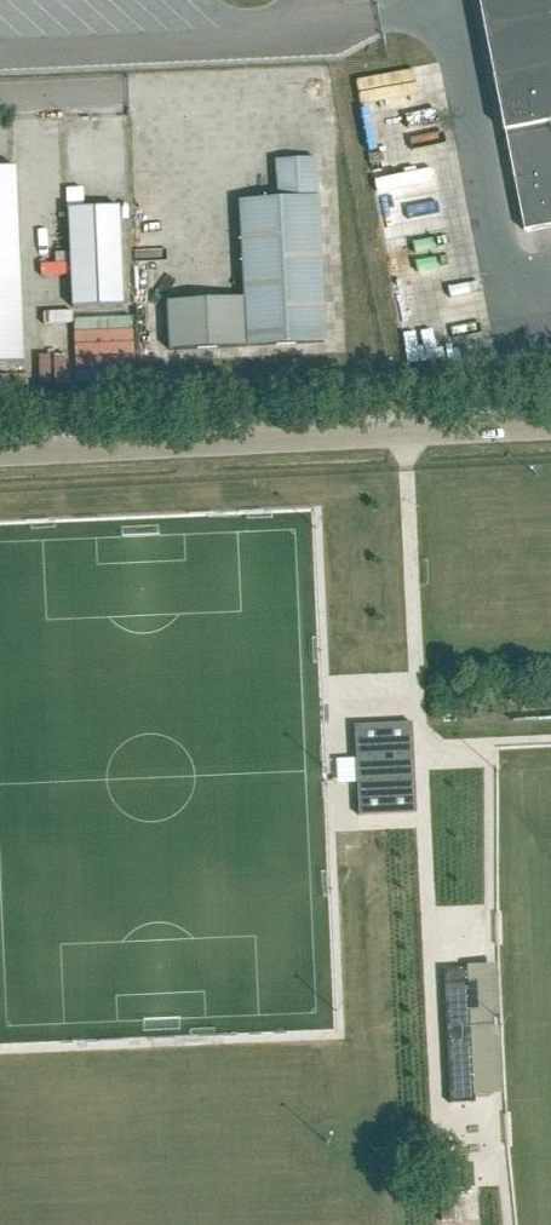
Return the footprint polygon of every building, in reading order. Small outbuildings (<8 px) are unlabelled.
[(527,233),(532,232),(550,228),(550,0),(483,0),(527,233)] [(325,343),(315,158),(275,160),(277,199),(238,201),(243,298),(166,302),(169,351),(246,347),(325,343)] [(17,217),(15,167),(0,168),(0,217),(17,217)] [(72,308),(122,306),(118,206),(68,208),(72,308)] [(19,265),(17,217),(0,217),(0,266),(19,265)] [(21,313),(19,265),(0,266),(0,314),(21,313)] [(23,363),(21,313),(0,314),(0,364),(23,363)] [(137,352),(136,317),(77,319),(79,355),(137,352)] [(358,817),(416,814),(411,724),(354,727),(358,817)] [(443,971),(449,1094),(450,1104),(474,1103),(473,1096),(467,970),(443,971)]
